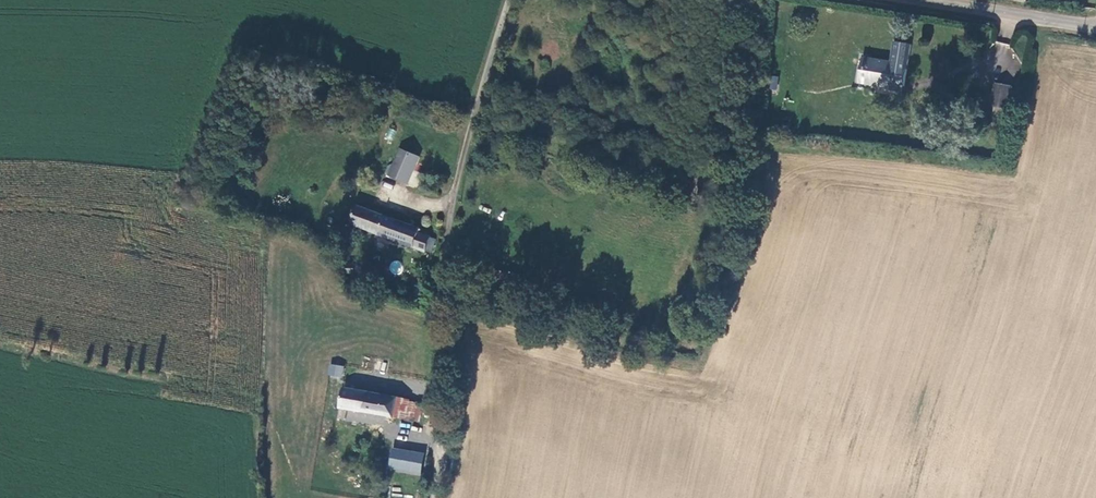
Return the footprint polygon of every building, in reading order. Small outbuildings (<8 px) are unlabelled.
[(890,63),(863,59),(860,80),(887,84),(886,88),(891,89),(892,80),(905,82),(910,44),(893,42),(890,63)] [(771,75),(768,89),(776,90),(778,76),(771,75)] [(905,82),(892,80),(891,89),(903,91),(905,82)] [(1009,111),(1013,88),(995,84),(991,108),(1009,111)] [(400,152),(395,165),(412,172),(418,159),(400,152)] [(392,171),(389,178),(407,185),(412,172),(395,165),(392,171)] [(421,230),(356,209),(350,227),(425,252),(425,251),(430,238),(418,234),(419,232),(420,232),(421,230)] [(438,241),(430,238),(425,251),(433,254),(438,241)] [(342,377),(344,366),(328,364),(327,375),(342,377)] [(343,390),(339,408),(394,418),(397,399),(343,390)] [(411,421),(414,402),(397,399),(394,418),(411,421)] [(419,472),(421,455),(395,452),(393,469),(419,472)] [(380,486),(379,497),(382,497),(389,497),(390,487),(380,486)]
